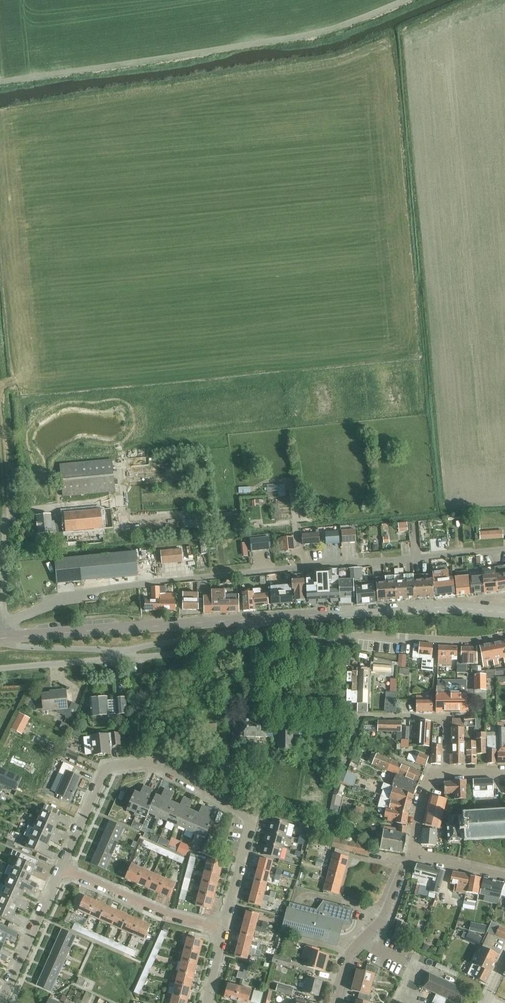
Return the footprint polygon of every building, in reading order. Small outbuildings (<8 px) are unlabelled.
[(133,451),(133,465),(151,465),(151,451),(133,451)] [(59,465),(62,496),(115,491),(112,460),(59,465)] [(50,515),(36,516),(38,534),(54,533),(53,522),(50,522),(50,515)] [(342,530),(343,543),(355,542),(354,530),(342,530)] [(502,531),(479,532),(480,540),(502,538),(502,531)] [(338,532),(324,533),(325,545),(339,544),(338,532)] [(302,534),(303,545),(319,543),(318,533),(302,534)] [(221,539),(222,550),(234,548),(233,545),(242,544),(241,537),(221,539)] [(269,537),(249,539),(251,551),(271,549),(269,537)] [(280,538),(281,550),(294,549),(293,537),(280,538)] [(181,549),(160,551),(161,557),(162,564),(182,562),(181,549)] [(54,560),(56,584),(136,575),(134,552),(54,560)] [(494,568),(495,575),(494,575),(496,592),(504,590),(504,566),(494,568)] [(353,580),(354,580),(353,569),(353,568),(346,569),(337,569),(339,599),(354,598),(353,580)] [(353,569),(354,580),(357,605),(376,603),(374,586),(359,587),(359,580),(362,580),(361,568),(353,568),(353,569)] [(483,593),(496,592),(494,575),(495,575),(494,568),(493,568),(480,569),(480,571),(483,593)] [(337,569),(305,571),(305,572),(306,600),(339,599),(337,569)] [(456,578),(454,579),(456,596),(469,595),(466,570),(455,572),(456,578)] [(432,573),(432,574),(435,598),(454,596),(452,577),(448,578),(447,571),(432,573)] [(468,575),(468,576),(470,595),(483,593),(480,571),(472,572),(473,575),(468,575)] [(424,598),(435,598),(432,574),(423,575),(424,598)] [(406,600),(415,599),(413,575),(404,576),(406,600)] [(415,599),(424,598),(423,575),(413,575),(415,599)] [(404,576),(394,577),(396,600),(406,600),(404,576)] [(377,602),(387,601),(385,577),(375,578),(377,602)] [(387,601),(396,600),(394,577),(385,577),(387,601)] [(295,601),(305,600),(304,580),(291,581),(292,590),(293,590),(293,593),(295,593),(295,601)] [(277,587),(278,587),(278,585),(275,585),(275,587),(270,587),(271,605),(279,604),(277,587)] [(164,586),(159,587),(159,594),(160,600),(160,611),(175,611),(175,595),(175,594),(165,594),(164,586)] [(277,587),(279,604),(292,603),(291,586),(278,587),(277,587)] [(151,600),(144,600),(144,611),(160,611),(160,600),(159,594),(159,587),(151,588),(151,600)] [(255,611),(254,606),(253,593),(252,589),(241,590),(243,612),(255,611)] [(253,593),(254,606),(268,605),(267,593),(260,593),(260,589),(252,589),(253,593)] [(182,592),(182,610),(198,610),(198,592),(182,592)] [(239,595),(225,595),(225,592),(211,592),(211,597),(203,598),(203,614),(239,613),(239,595)] [(497,659),(503,658),(500,642),(496,643),(489,644),(492,660),(493,665),(498,664),(497,659)] [(412,656),(412,657),(423,658),(421,671),(433,672),(433,665),(433,659),(431,659),(431,657),(432,645),(419,643),(419,644),(414,643),(413,643),(412,656)] [(487,661),(492,660),(489,644),(484,645),(479,646),(483,667),(488,666),(487,661)] [(452,656),(457,656),(457,647),(438,647),(438,665),(452,665),(452,656)] [(476,665),(476,648),(461,647),(460,658),(457,658),(456,672),(465,673),(466,667),(466,664),(476,665)] [(372,672),(391,673),(391,666),(391,661),(374,657),(372,672)] [(352,691),(368,691),(368,672),(352,672),(352,691)] [(474,699),(485,699),(485,676),(474,676),(474,689),(467,689),(467,687),(467,680),(437,679),(436,687),(435,694),(435,712),(467,712),(467,699),(474,699)] [(71,703),(68,709),(66,709),(65,691),(55,692),(55,694),(41,695),(43,709),(47,709),(47,711),(56,710),(56,712),(65,716),(65,718),(71,721),(78,706),(71,703)] [(367,712),(368,691),(352,691),(352,703),(357,703),(357,712),(367,712)] [(416,696),(416,713),(432,712),(432,700),(432,696),(416,696)] [(107,698),(89,699),(90,717),(108,716),(108,717),(116,717),(116,714),(126,714),(125,698),(115,699),(115,701),(107,702),(107,698)] [(81,719),(82,727),(92,726),(91,718),(81,719)] [(464,736),(464,727),(463,719),(452,719),(452,744),(462,743),(462,736),(464,736)] [(378,731),(401,732),(401,720),(378,720),(378,731)] [(475,720),(475,727),(476,727),(476,733),(476,742),(476,754),(485,754),(485,733),(479,733),(479,728),(480,728),(480,720),(475,720)] [(265,738),(273,738),(273,724),(266,724),(266,721),(240,721),(239,737),(246,738),(246,743),(255,743),(256,738),(265,738)] [(418,746),(428,747),(430,722),(420,721),(418,746)] [(59,728),(67,733),(71,726),(62,722),(59,728)] [(400,740),(408,741),(410,726),(402,725),(401,739),(400,740)] [(278,751),(292,751),(293,729),(279,729),(278,751)] [(90,737),(92,755),(110,754),(110,746),(120,745),(119,734),(90,737)] [(430,764),(440,764),(441,746),(442,737),(438,737),(438,736),(432,736),(430,764)] [(464,756),(464,753),(464,742),(464,736),(462,736),(462,743),(452,744),(452,755),(464,756)] [(487,764),(496,764),(496,736),(487,736),(487,764)] [(465,753),(464,753),(464,756),(464,765),(466,765),(476,764),(476,753),(476,742),(465,742),(465,753)] [(64,757),(76,762),(79,756),(67,751),(64,757)] [(388,771),(418,784),(422,774),(379,756),(379,755),(376,753),(372,764),(388,771)] [(409,754),(406,759),(409,760),(415,763),(425,766),(426,764),(428,756),(419,753),(417,757),(409,754)] [(452,755),(449,755),(449,765),(464,765),(464,756),(452,755)] [(56,795),(70,801),(81,778),(71,774),(74,768),(64,763),(52,790),(57,793),(56,795)] [(16,790),(21,778),(0,768),(0,783),(16,790)] [(348,784),(352,785),(354,779),(350,777),(351,775),(342,771),(338,781),(348,784)] [(388,771),(386,776),(395,779),(392,787),(413,796),(418,784),(388,771)] [(472,797),(473,798),(493,797),(492,780),(472,781),(472,797)] [(454,800),(466,800),(466,792),(465,781),(453,781),(453,783),(443,783),(444,795),(454,794),(454,800)] [(341,796),(345,786),(337,783),(333,793),(341,796)] [(413,796),(392,787),(384,783),(381,789),(385,791),(383,796),(392,800),(410,804),(413,796)] [(128,789),(121,806),(127,808),(126,810),(134,814),(133,816),(135,816),(147,788),(143,786),(139,794),(134,792),(128,789)] [(153,801),(153,800),(148,799),(152,790),(147,788),(135,816),(136,817),(137,815),(145,819),(148,814),(147,814),(153,801)] [(156,820),(168,792),(163,789),(160,798),(155,796),(153,800),(153,801),(147,814),(148,814),(155,817),(154,819),(156,820)] [(166,822),(174,804),(169,802),(173,794),(168,792),(156,820),(158,821),(159,819),(166,822)] [(381,795),(377,806),(386,808),(388,809),(408,814),(410,804),(392,800),(383,796),(381,795)] [(422,825),(439,829),(446,800),(430,796),(422,825)] [(166,822),(164,828),(171,831),(173,827),(175,828),(187,800),(183,798),(179,806),(174,804),(166,822)] [(185,830),(193,812),(188,810),(192,802),(187,800),(175,828),(177,829),(177,827),(185,830)] [(501,810),(501,802),(493,802),(493,804),(484,805),(485,811),(501,810)] [(42,811),(38,820),(55,828),(57,823),(66,826),(68,822),(58,818),(61,812),(45,804),(42,811)] [(194,836),(206,808),(202,806),(198,815),(193,812),(185,830),(193,834),(192,836),(194,836)] [(206,808),(194,836),(196,837),(196,835),(204,839),(212,821),(207,819),(211,810),(206,808)] [(408,814),(388,809),(386,808),(383,817),(387,818),(386,821),(406,825),(408,814)] [(482,840),(504,839),(504,810),(501,810),(485,811),(481,812),(482,840)] [(463,841),(482,840),(481,812),(462,813),(462,816),(447,817),(448,824),(446,824),(447,842),(460,841),(460,840),(463,840),(463,841)] [(53,833),(55,828),(38,820),(34,828),(28,826),(28,827),(59,841),(61,837),(53,833)] [(269,832),(285,836),(288,824),(272,820),(269,832)] [(103,836),(118,843),(124,829),(109,822),(103,836)] [(402,853),(406,833),(406,827),(398,825),(397,829),(383,827),(379,850),(402,853)] [(57,845),(59,841),(28,827),(24,835),(30,838),(29,839),(47,847),(49,842),(57,845)] [(143,836),(148,838),(152,830),(146,828),(144,832),(145,833),(143,836)] [(420,845),(434,846),(436,830),(421,829),(420,845)] [(282,848),(285,836),(269,832),(266,844),(282,848)] [(199,851),(205,854),(213,837),(207,834),(199,851)] [(111,857),(118,843),(103,836),(96,850),(111,857)] [(334,836),(331,847),(350,852),(351,852),(367,857),(369,848),(370,846),(354,842),(354,841),(334,836)] [(44,852),(47,847),(29,839),(25,848),(51,860),(53,856),(44,852)] [(149,854),(153,844),(144,840),(142,846),(147,848),(145,852),(149,854)] [(167,847),(177,851),(180,844),(170,840),(167,847)] [(287,842),(285,850),(294,851),(295,843),(287,842)] [(161,856),(164,849),(153,844),(149,854),(151,850),(160,854),(161,856)] [(279,860),(282,848),(266,844),(263,856),(279,860)] [(173,859),(175,854),(164,849),(161,856),(164,856),(173,859)] [(105,870),(111,857),(96,850),(90,864),(105,870)] [(41,875),(43,871),(35,867),(37,863),(12,851),(10,856),(17,859),(14,867),(9,865),(9,867),(31,876),(33,871),(41,875)] [(187,867),(193,869),(194,867),(196,868),(197,864),(195,864),(196,858),(205,861),(206,857),(190,853),(187,867)] [(175,854),(173,859),(182,864),(184,858),(175,854)] [(329,867),(344,871),(348,858),(333,854),(329,867)] [(257,870),(269,873),(272,862),(260,859),(257,870)] [(204,871),(220,875),(222,863),(207,860),(204,871)] [(135,884),(142,870),(131,865),(124,879),(135,884)] [(428,893),(438,895),(444,872),(416,865),(411,878),(417,880),(416,885),(429,888),(428,893)] [(28,882),(31,876),(9,867),(5,875),(10,877),(9,878),(35,889),(36,885),(28,882)] [(190,880),(193,869),(187,867),(184,879),(190,880)] [(341,883),(344,871),(329,867),(326,879),(341,883)] [(146,889),(153,874),(142,870),(135,884),(146,889)] [(266,884),(269,873),(257,870),(254,881),(266,884)] [(217,887),(220,875),(204,871),(201,883),(217,887)] [(465,893),(469,876),(469,875),(452,872),(450,884),(454,885),(453,892),(465,894),(465,893)] [(157,894),(164,879),(153,874),(146,889),(157,894)] [(4,876),(0,885),(22,895),(25,889),(33,893),(35,889),(9,878),(4,876)] [(469,876),(465,893),(477,895),(481,878),(469,876)] [(500,896),(504,885),(504,884),(502,883),(483,878),(481,889),(487,891),(486,896),(499,899),(500,896)] [(164,879),(157,894),(168,899),(175,884),(164,879)] [(187,892),(190,880),(184,879),(181,890),(187,892)] [(338,896),(341,883),(326,879),(322,892),(338,896)] [(263,896),(266,884),(254,881),(251,892),(263,896)] [(214,898),(217,887),(201,883),(198,895),(214,898)] [(0,885),(0,896),(26,908),(28,904),(20,900),(22,895),(0,885)] [(185,901),(187,892),(181,890),(179,900),(185,901)] [(88,916),(95,902),(84,897),(84,896),(76,892),(70,907),(77,911),(88,916)] [(274,898),(269,897),(263,896),(251,892),(248,904),(261,907),(262,900),(273,903),(274,898)] [(211,910),(214,898),(198,895),(195,906),(211,910)] [(14,914),(16,909),(24,912),(26,908),(0,896),(0,908),(14,914)] [(352,919),(350,918),(353,909),(323,901),(317,910),(290,903),(289,907),(287,907),(280,931),(336,946),(342,924),(346,925),(348,925),(350,925),(352,924),(353,922),(353,921),(352,919)] [(462,907),(475,910),(476,904),(463,901),(462,907)] [(99,921),(106,907),(95,902),(88,916),(99,921)] [(110,926),(117,911),(106,907),(99,921),(110,926)] [(14,914),(0,908),(0,919),(18,927),(20,923),(11,919),(14,914)] [(121,931),(128,916),(117,911),(110,926),(121,931)] [(243,923),(256,926),(258,914),(246,911),(243,923)] [(132,936),(139,921),(128,916),(121,931),(132,936)] [(139,921),(132,936),(143,940),(150,926),(139,921)] [(392,937),(401,940),(405,924),(397,922),(392,937)] [(504,941),(504,928),(492,922),(488,932),(497,937),(504,941)] [(277,931),(267,929),(261,927),(256,926),(243,923),(240,934),(253,937),(254,931),(276,936),(277,931)] [(81,933),(83,928),(74,924),(72,929),(81,933)] [(478,925),(476,932),(483,934),(485,927),(478,925)] [(92,938),(94,933),(83,928),(81,933),(92,938)] [(55,944),(69,950),(75,936),(61,930),(55,944)] [(157,939),(163,942),(167,933),(161,930),(157,939)] [(464,932),(462,938),(465,939),(478,945),(481,938),(468,932),(468,933),(464,932)] [(481,943),(492,948),(497,937),(486,932),(481,943)] [(2,945),(5,940),(13,944),(15,939),(0,933),(0,944),(2,945)] [(103,943),(105,937),(94,933),(92,938),(103,943)] [(184,949),(199,953),(202,942),(192,939),(194,934),(188,933),(184,949)] [(251,942),(253,937),(240,934),(238,946),(261,951),(262,945),(251,942)] [(114,948),(116,942),(105,937),(103,943),(114,948)] [(153,948),(153,949),(159,951),(159,950),(163,942),(157,939),(153,948)] [(125,953),(127,947),(116,942),(114,948),(125,953)] [(2,945),(0,944),(0,955),(7,958),(8,954),(0,951),(2,945)] [(63,964),(69,950),(55,944),(49,958),(63,964)] [(260,956),(261,951),(238,946),(235,957),(247,960),(249,953),(260,956)] [(470,968),(468,974),(474,977),(485,983),(498,955),(481,946),(470,968)] [(127,947),(125,953),(134,957),(136,951),(127,947)] [(307,967),(324,972),(328,956),(316,952),(317,948),(312,947),(307,967)] [(196,965),(199,953),(184,949),(181,961),(196,965)] [(151,952),(147,961),(153,964),(157,955),(151,952)] [(272,962),(289,967),(291,960),(274,955),(272,962)] [(57,978),(63,964),(49,958),(43,971),(57,978)] [(147,961),(143,971),(149,973),(153,964),(147,961)] [(193,977),(196,965),(181,961),(178,973),(193,977)] [(241,979),(245,966),(244,968),(237,967),(236,971),(238,971),(236,978),(241,979)] [(245,966),(241,979),(247,980),(250,967),(245,966)] [(354,980),(371,985),(374,975),(376,975),(378,969),(366,966),(364,971),(356,969),(354,980)] [(51,991),(57,978),(43,971),(37,985),(51,991)] [(190,988),(193,977),(178,973),(175,984),(190,988)] [(455,1002),(461,1002),(467,991),(428,973),(422,988),(436,994),(432,1002),(444,1002),(446,999),(455,1002)] [(143,986),(147,977),(142,974),(138,983),(143,986)] [(75,985),(82,988),(86,980),(78,977),(75,985)] [(302,992),(317,997),(321,982),(306,978),(302,992)] [(368,995),(371,985),(354,980),(351,991),(359,993),(357,999),(369,1002),(370,996),(368,995)] [(149,988),(143,986),(138,983),(133,992),(139,995),(141,990),(147,992),(149,988)] [(187,1000),(190,988),(175,984),(172,996),(187,1000)] [(236,1001),(239,988),(227,984),(224,998),(236,1001)] [(275,991),(291,995),(293,989),(277,985),(275,991)] [(236,1001),(243,1002),(248,1002),(251,991),(239,988),(236,1001)] [(272,993),(265,991),(263,1002),(269,1002),(272,993)]
